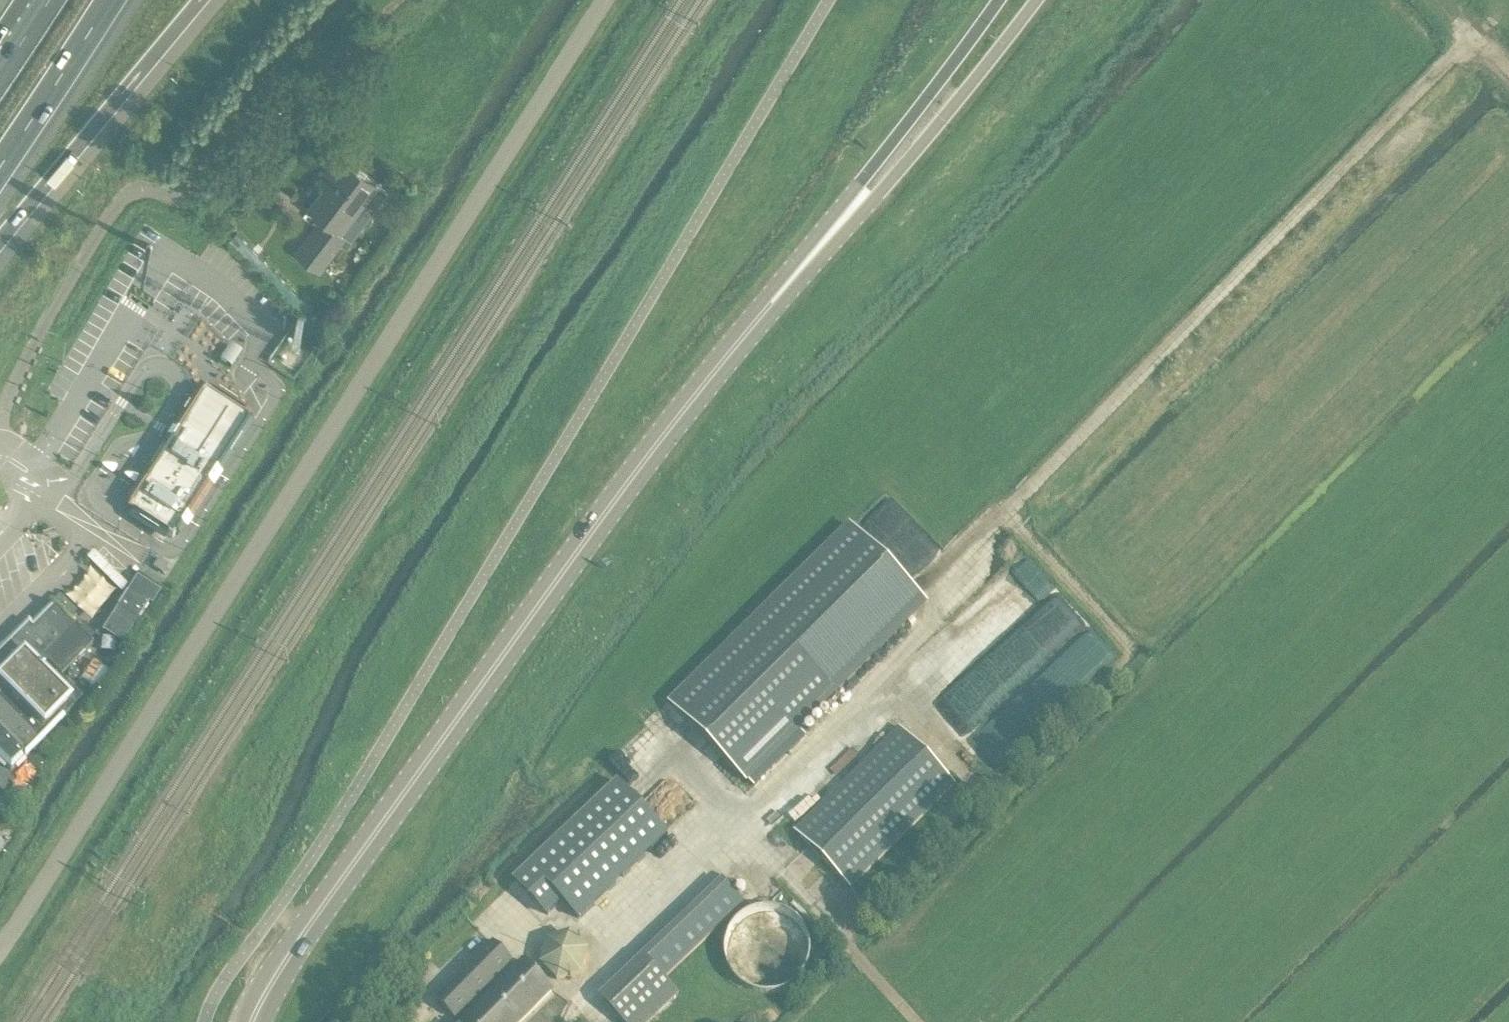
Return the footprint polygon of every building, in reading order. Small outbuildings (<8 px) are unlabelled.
[(367,197),(372,202),(383,187),(346,159),(337,171),(329,167),(319,183),(325,188),(309,207),(323,217),(310,234),(298,252),(321,269),(334,252),(348,234),(342,229),(367,197)] [(251,417),(206,388),(175,437),(128,510),(172,539),(181,525),(185,527),(190,520),(188,518),(209,484),(212,486),(220,473),(216,471),(251,417)] [(799,734),(928,606),(912,590),(852,532),(672,711),(732,769),(756,793),(807,742),(799,734)] [(161,593),(96,556),(58,596),(120,650),(161,593)] [(899,727),(794,831),(851,889),(956,784),(899,727)] [(618,784),(532,869),(582,920),(668,835),(618,784)] [(670,973),(745,902),(724,880),(643,957),(646,960),(603,1001),(623,1021),(647,1021),(684,987),(670,973)] [(816,964),(817,956),(816,947),(814,939),(809,930),(803,922),(796,916),(788,911),(779,909),(769,908),(759,909),(750,912),(742,916),(735,922),(728,930),(724,938),(721,947),(721,956),(722,964),(724,973),(728,981),(735,990),(741,995),(750,1000),(759,1003),(768,1004),(779,1003),(786,1001),(794,996),(803,990),(809,981),(814,973),(816,964)] [(548,942),(543,964),(559,980),(582,975),(588,952),(572,936),(548,942)] [(444,992),(462,1012),(520,956),(519,955),(502,937),(501,937),(444,992)] [(463,1021),(522,1021),(554,991),(525,962),(463,1021)]
